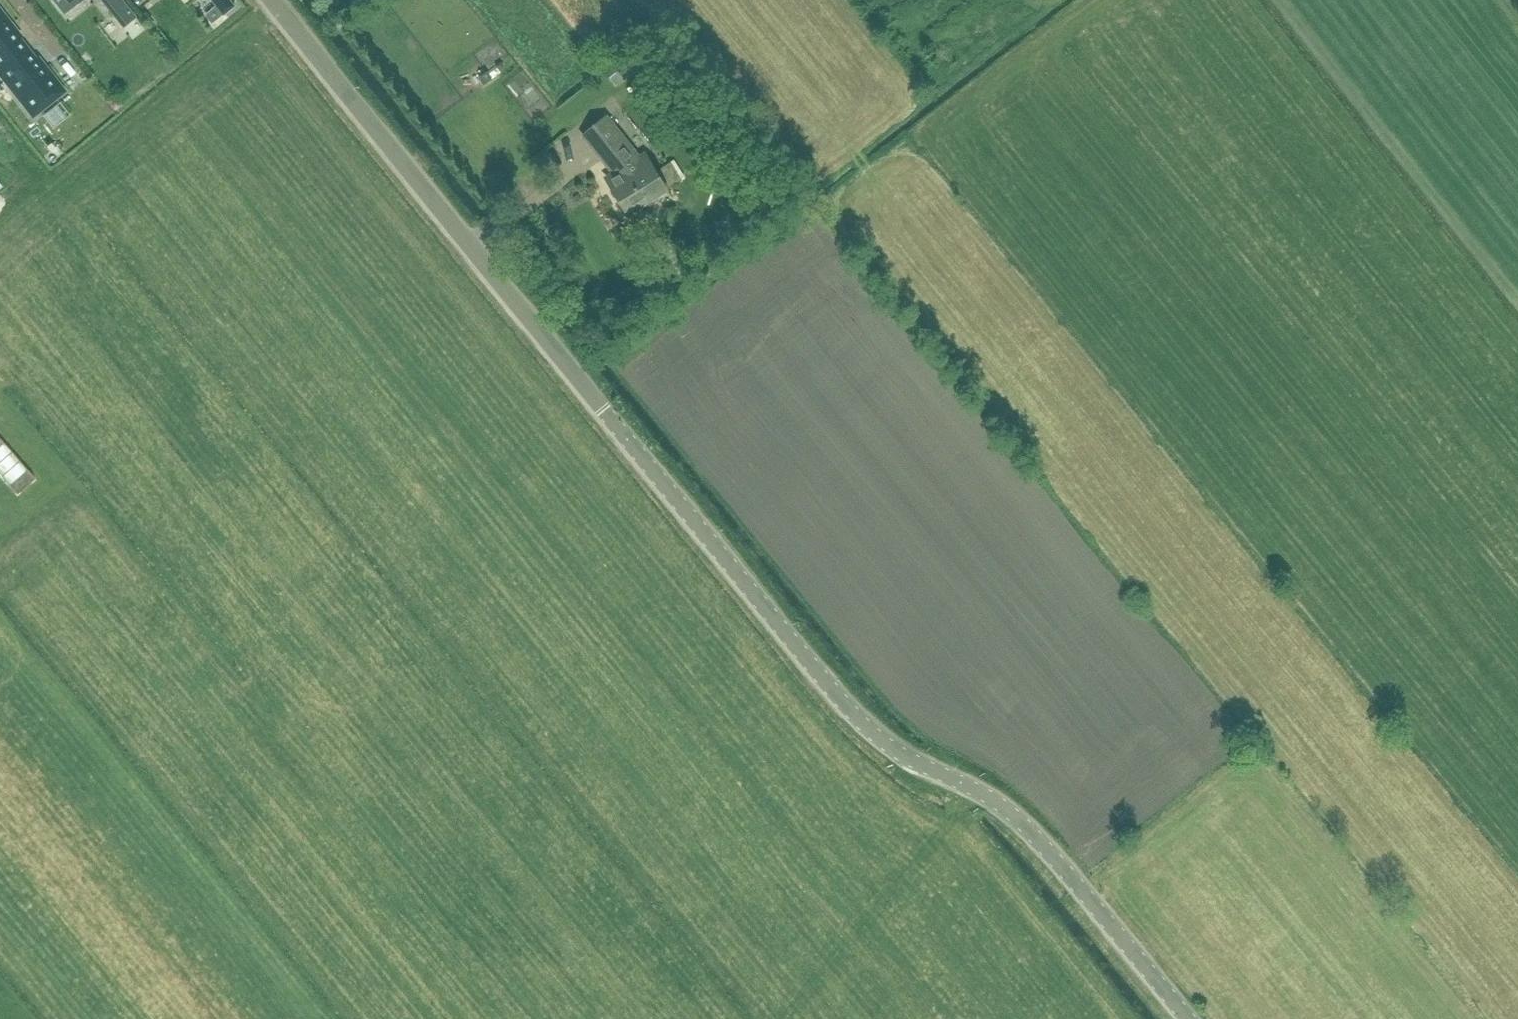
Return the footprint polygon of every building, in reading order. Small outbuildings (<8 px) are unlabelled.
[(61,9),(72,0),(54,0),(61,9)] [(101,3),(122,29),(134,19),(119,0),(105,0),(101,3)] [(224,16),(235,8),(229,0),(211,0),(224,16)] [(19,55),(10,44),(19,36),(0,12),(0,70),(19,55)] [(615,84),(638,65),(626,51),(603,70),(615,84)] [(19,55),(0,70),(0,76),(31,115),(62,90),(37,59),(28,66),(19,55)] [(641,159),(606,117),(583,136),(622,183),(613,189),(628,215),(668,191),(666,189),(682,179),(671,162),(656,172),(647,156),(641,159)]
